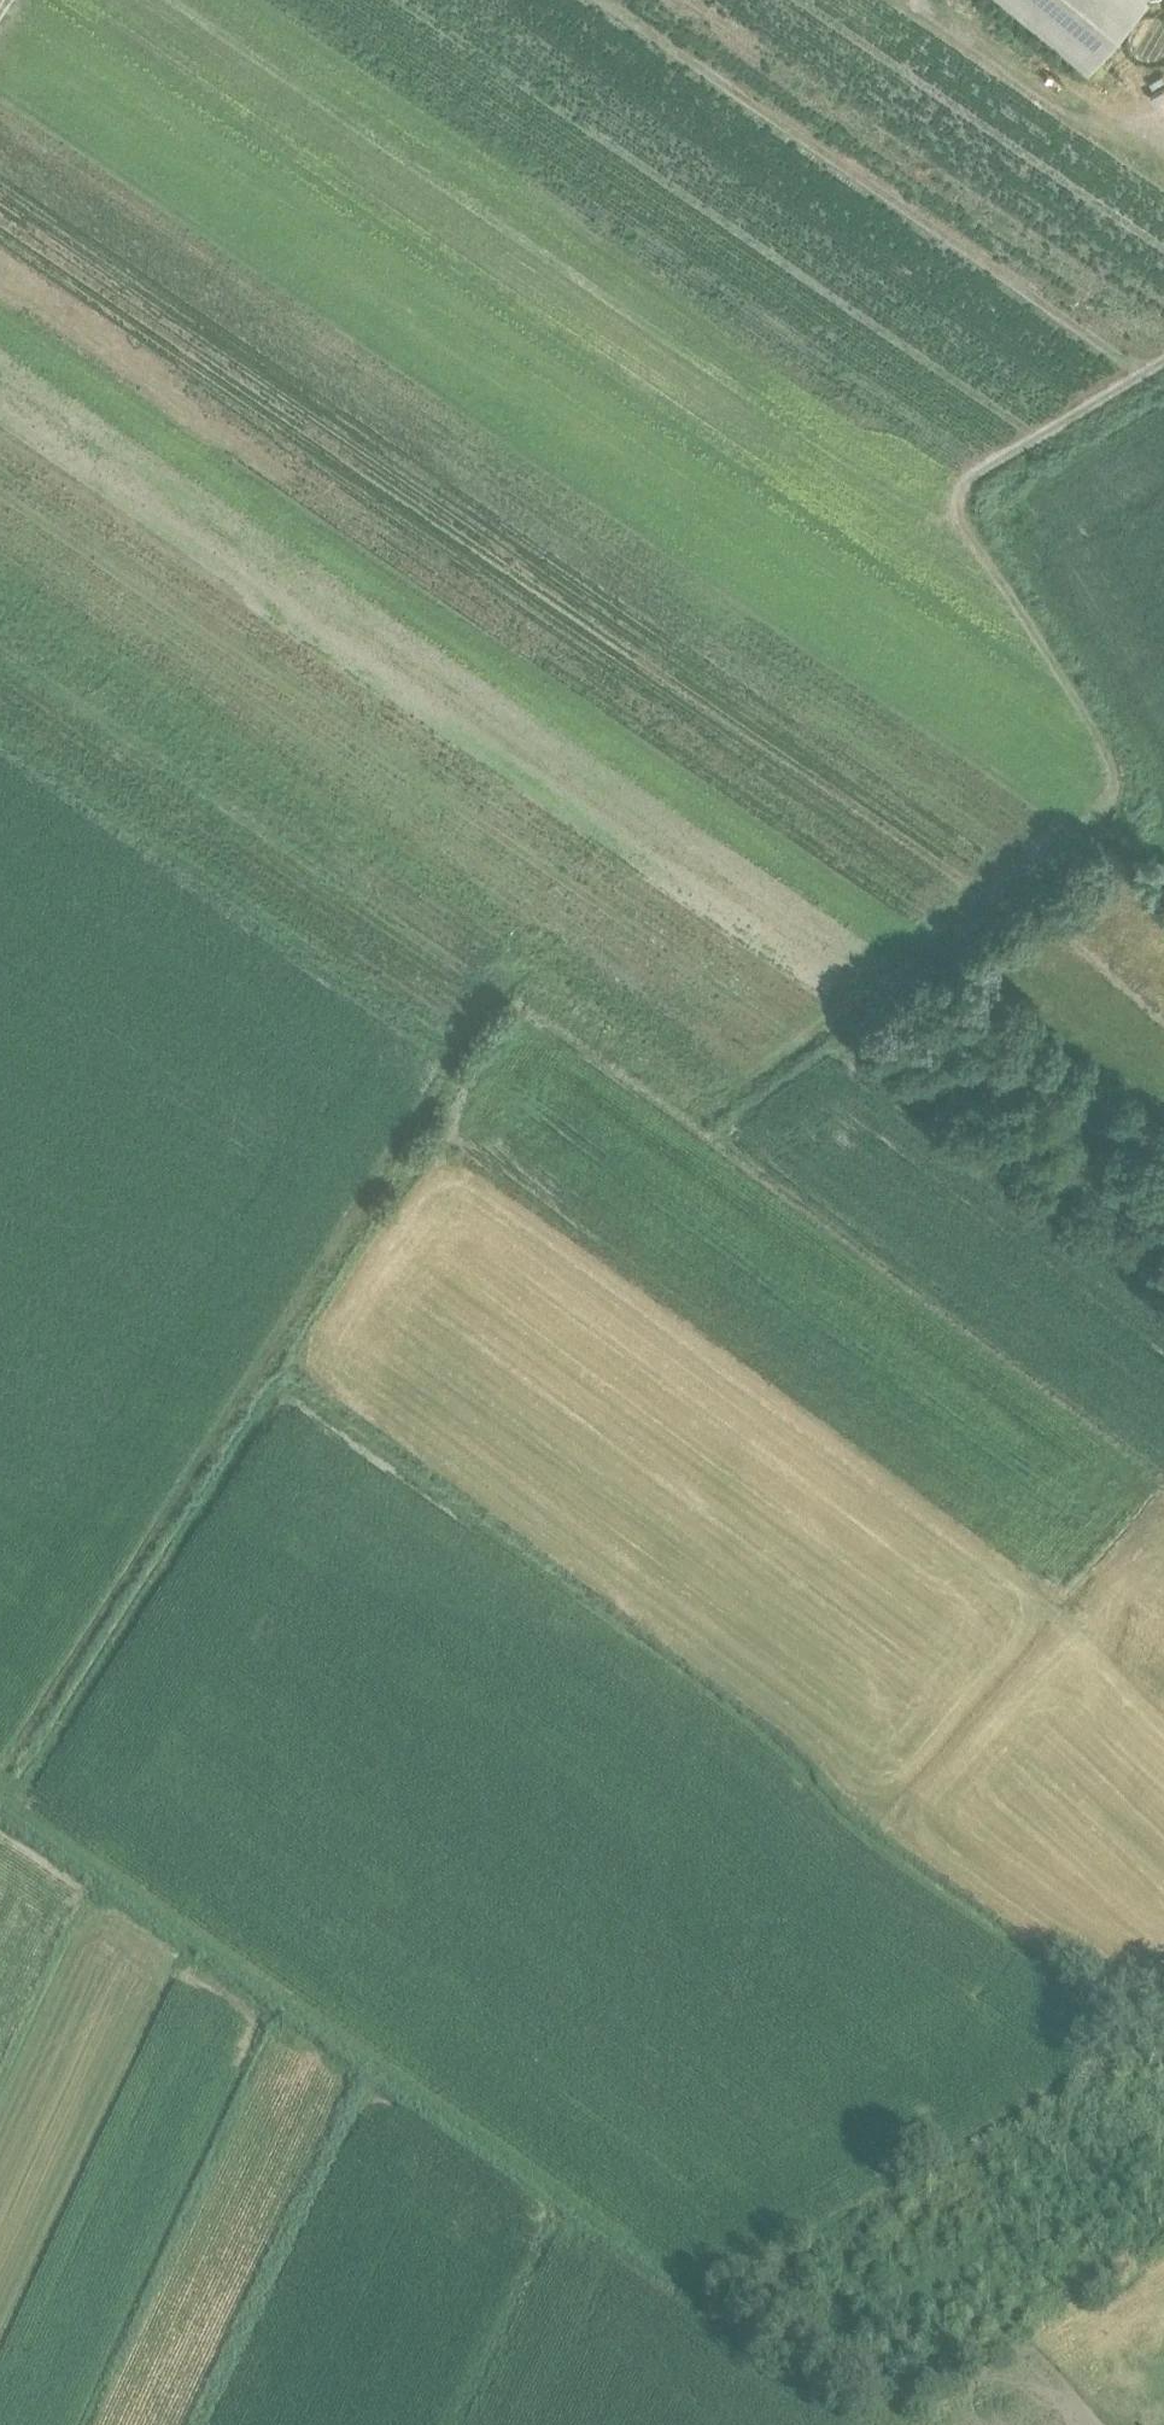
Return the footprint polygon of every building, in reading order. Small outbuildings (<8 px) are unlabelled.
[(1090,70),(1148,0),(1005,0),(1090,70)]
